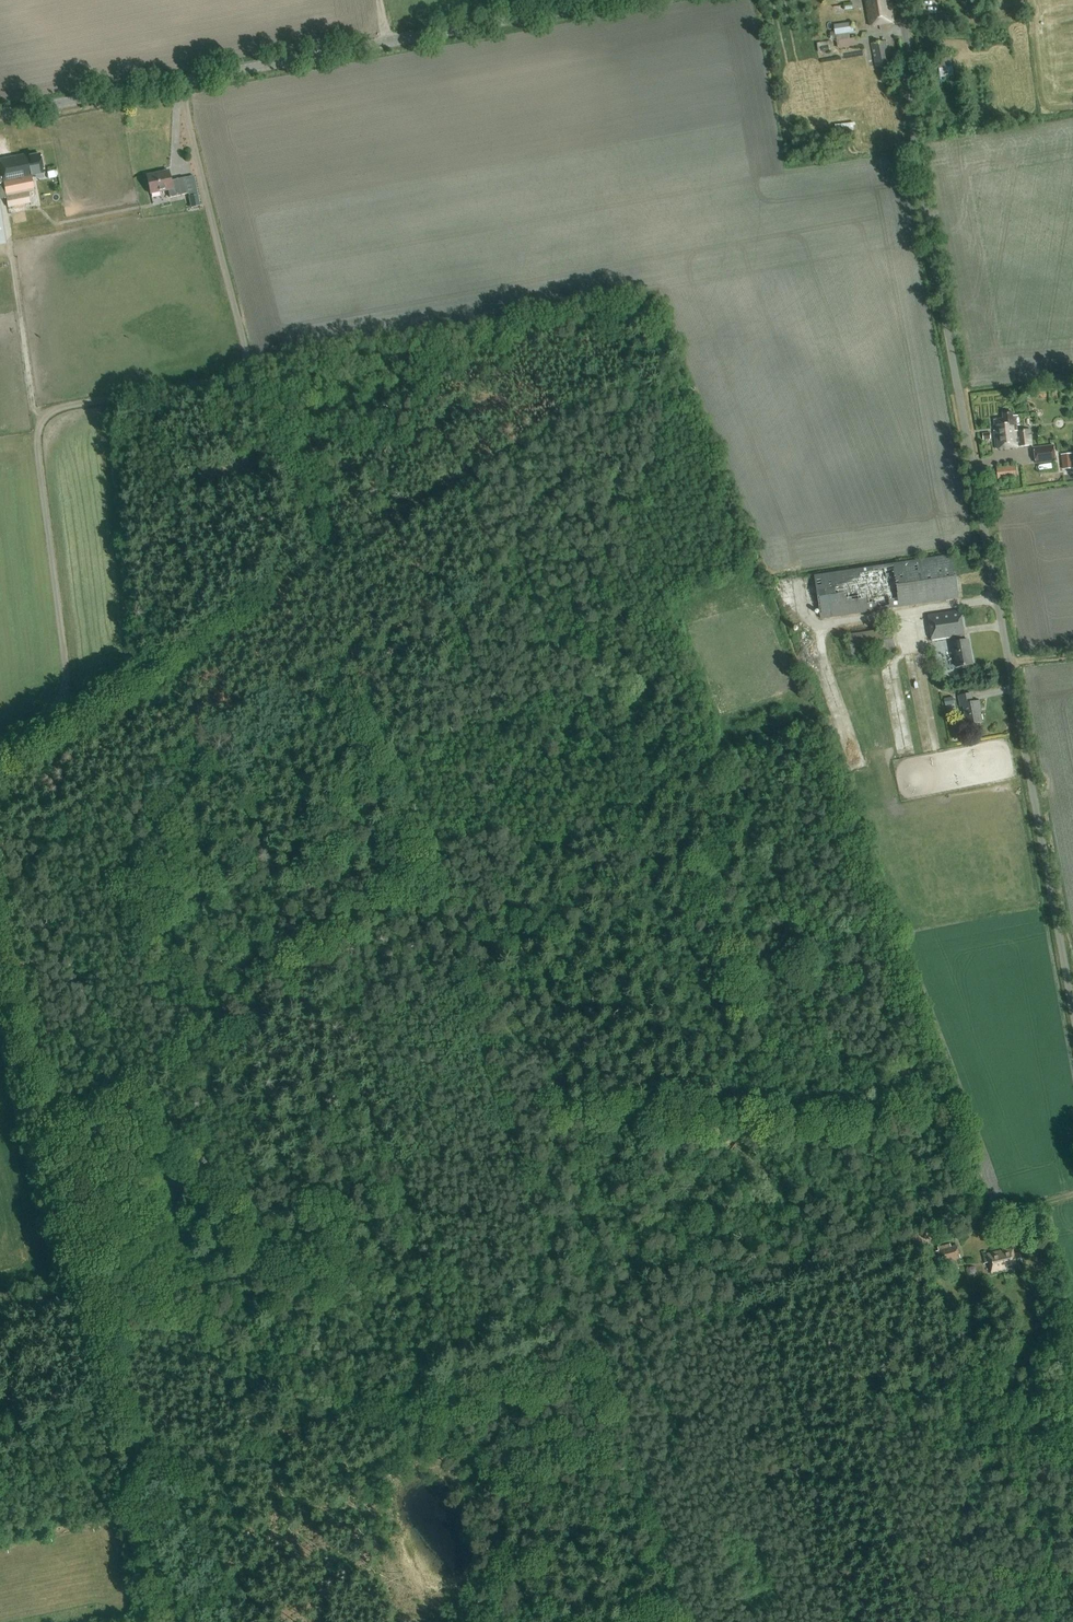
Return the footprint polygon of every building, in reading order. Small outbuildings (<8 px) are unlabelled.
[(890,0),(865,0),(870,26),(894,22),(890,0)] [(945,16),(930,19),(932,30),(947,27),(945,16)] [(852,22),(834,25),(836,34),(854,32),(852,22)] [(886,41),(871,44),(876,67),(890,64),(886,41)] [(942,66),(943,76),(957,75),(956,65),(942,66)] [(837,137),(856,135),(855,123),(835,125),(837,137)] [(6,198),(7,207),(30,202),(28,191),(34,190),(31,176),(44,173),(40,154),(27,156),(26,155),(0,160),(0,166),(1,170),(0,170),(0,199),(6,198)] [(171,180),(168,170),(146,175),(150,193),(168,190),(169,197),(188,193),(185,177),(171,180)] [(200,205),(198,195),(189,197),(191,207),(200,205)] [(996,448),(1030,445),(1032,444),(1031,429),(1017,431),(1016,425),(1020,425),(1019,415),(1013,416),(1013,413),(1003,414),(1003,419),(994,420),(996,430),(994,431),(996,448)] [(1056,460),(1054,445),(1033,447),(1035,463),(1056,460)] [(996,467),(998,478),(1016,476),(1015,465),(996,467)] [(821,619),(959,598),(952,554),(814,575),(821,619)] [(969,640),(965,640),(962,641),(962,636),(965,636),(961,610),(928,615),(932,640),(952,637),(953,642),(956,666),(972,664),(969,640)] [(895,651),(891,628),(848,634),(852,657),(895,651)] [(967,724),(982,722),(980,712),(981,712),(979,701),(973,702),(971,694),(959,696),(961,707),(964,706),(967,724)] [(945,705),(954,704),(953,697),(943,699),(945,705)] [(933,1252),(936,1264),(960,1257),(957,1245),(951,1247),(950,1244),(938,1246),(939,1251),(933,1252)] [(1014,1254),(1013,1248),(1012,1246),(982,1253),(985,1263),(990,1262),(992,1272),(1012,1267),(1014,1271),(1020,1270),(1018,1264),(1022,1263),(1019,1253),(1014,1254)]
